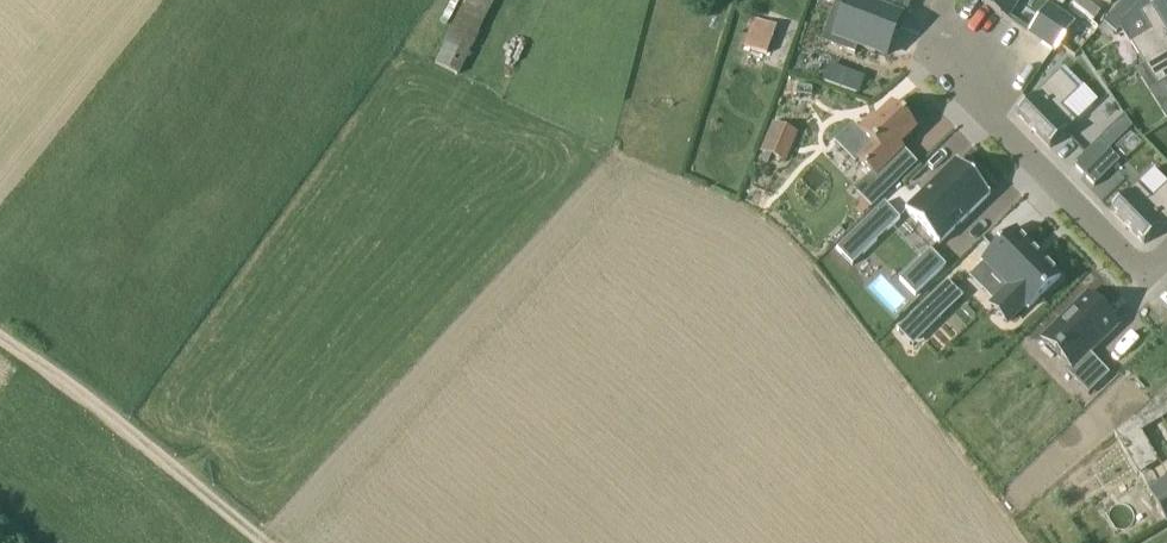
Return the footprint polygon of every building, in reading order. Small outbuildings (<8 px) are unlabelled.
[(467,4),(491,14),(498,0),(468,0),(467,4)] [(848,0),(836,33),(856,40),(853,46),(886,58),(897,30),(892,28),(896,16),(890,13),(895,0),(848,0)] [(1018,7),(1007,0),(981,0),(980,2),(1008,21),(1018,7)] [(1085,0),(1077,0),(1073,6),(1094,22),(1101,12),(1085,0)] [(1110,14),(1121,23),(1142,0),(1123,0),(1110,14)] [(1166,48),(1166,0),(1157,0),(1138,12),(1149,29),(1129,42),(1142,63),(1166,48)] [(1026,33),(1053,51),(1073,23),(1046,5),(1026,33)] [(1123,26),(1111,16),(1103,25),(1104,25),(1108,29),(1114,34),(1115,35),(1120,29),(1121,28),(1123,26)] [(777,28),(753,19),(743,47),(767,56),(777,28)] [(1142,63),(1156,85),(1166,78),(1166,48),(1142,63)] [(859,95),(865,78),(846,72),(840,88),(859,95)] [(1059,72),(1019,116),(1051,150),(1077,122),(1062,108),(1078,90),(1059,72)] [(919,132),(894,107),(872,131),(869,127),(857,139),(851,133),(838,148),(857,167),(859,164),(888,194),(900,181),(891,168),(907,151),(904,148),(919,132)] [(796,134),(777,126),(766,153),(765,154),(762,161),(767,163),(770,156),(784,162),(796,134)] [(1098,140),(1070,169),(1080,179),(1109,151),(1098,140)] [(1109,151),(1080,179),(1090,190),(1119,161),(1109,151)] [(939,247),(989,196),(955,163),(905,213),(939,247)] [(1144,244),(1166,222),(1166,186),(1152,200),(1138,186),(1111,211),(1144,244)] [(849,268),(897,221),(881,205),(834,252),(849,268)] [(1030,244),(1014,229),(979,264),(1007,291),(994,304),(1011,321),(1024,307),(1026,309),(1058,277),(1027,247),(1030,244)] [(948,271),(932,255),(901,284),(917,300),(948,271)] [(908,320),(924,337),(963,298),(948,282),(908,320)] [(1066,373),(1093,401),(1113,381),(1088,354),(1116,327),(1087,296),(1042,340),(1071,369),(1066,373)] [(1145,492),(1164,523),(1166,521),(1166,479),(1145,492)]
